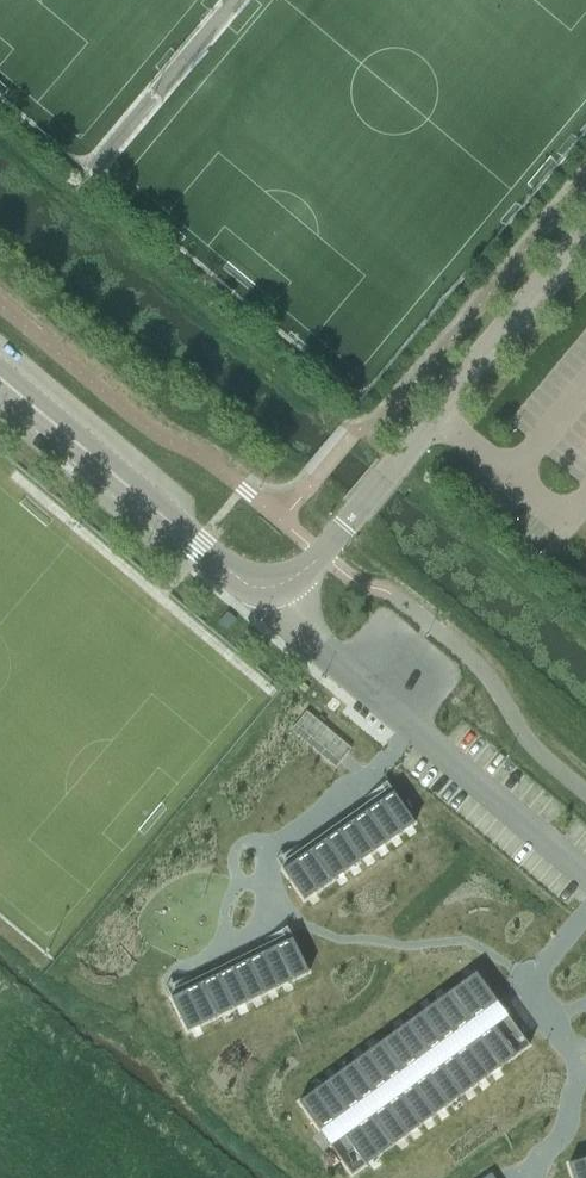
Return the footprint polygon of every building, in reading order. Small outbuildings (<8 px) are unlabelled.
[(393,792),(283,870),(304,900),(415,823),(393,792)] [(292,938),(171,998),(187,1031),(309,972),(292,938)] [(476,972),(299,1101),(321,1132),(498,1002),(476,972)] [(493,1025),(343,1134),(365,1165),(515,1055),(493,1025)] [(568,1164),(572,1177),(585,1177),(585,1158),(568,1164)]
